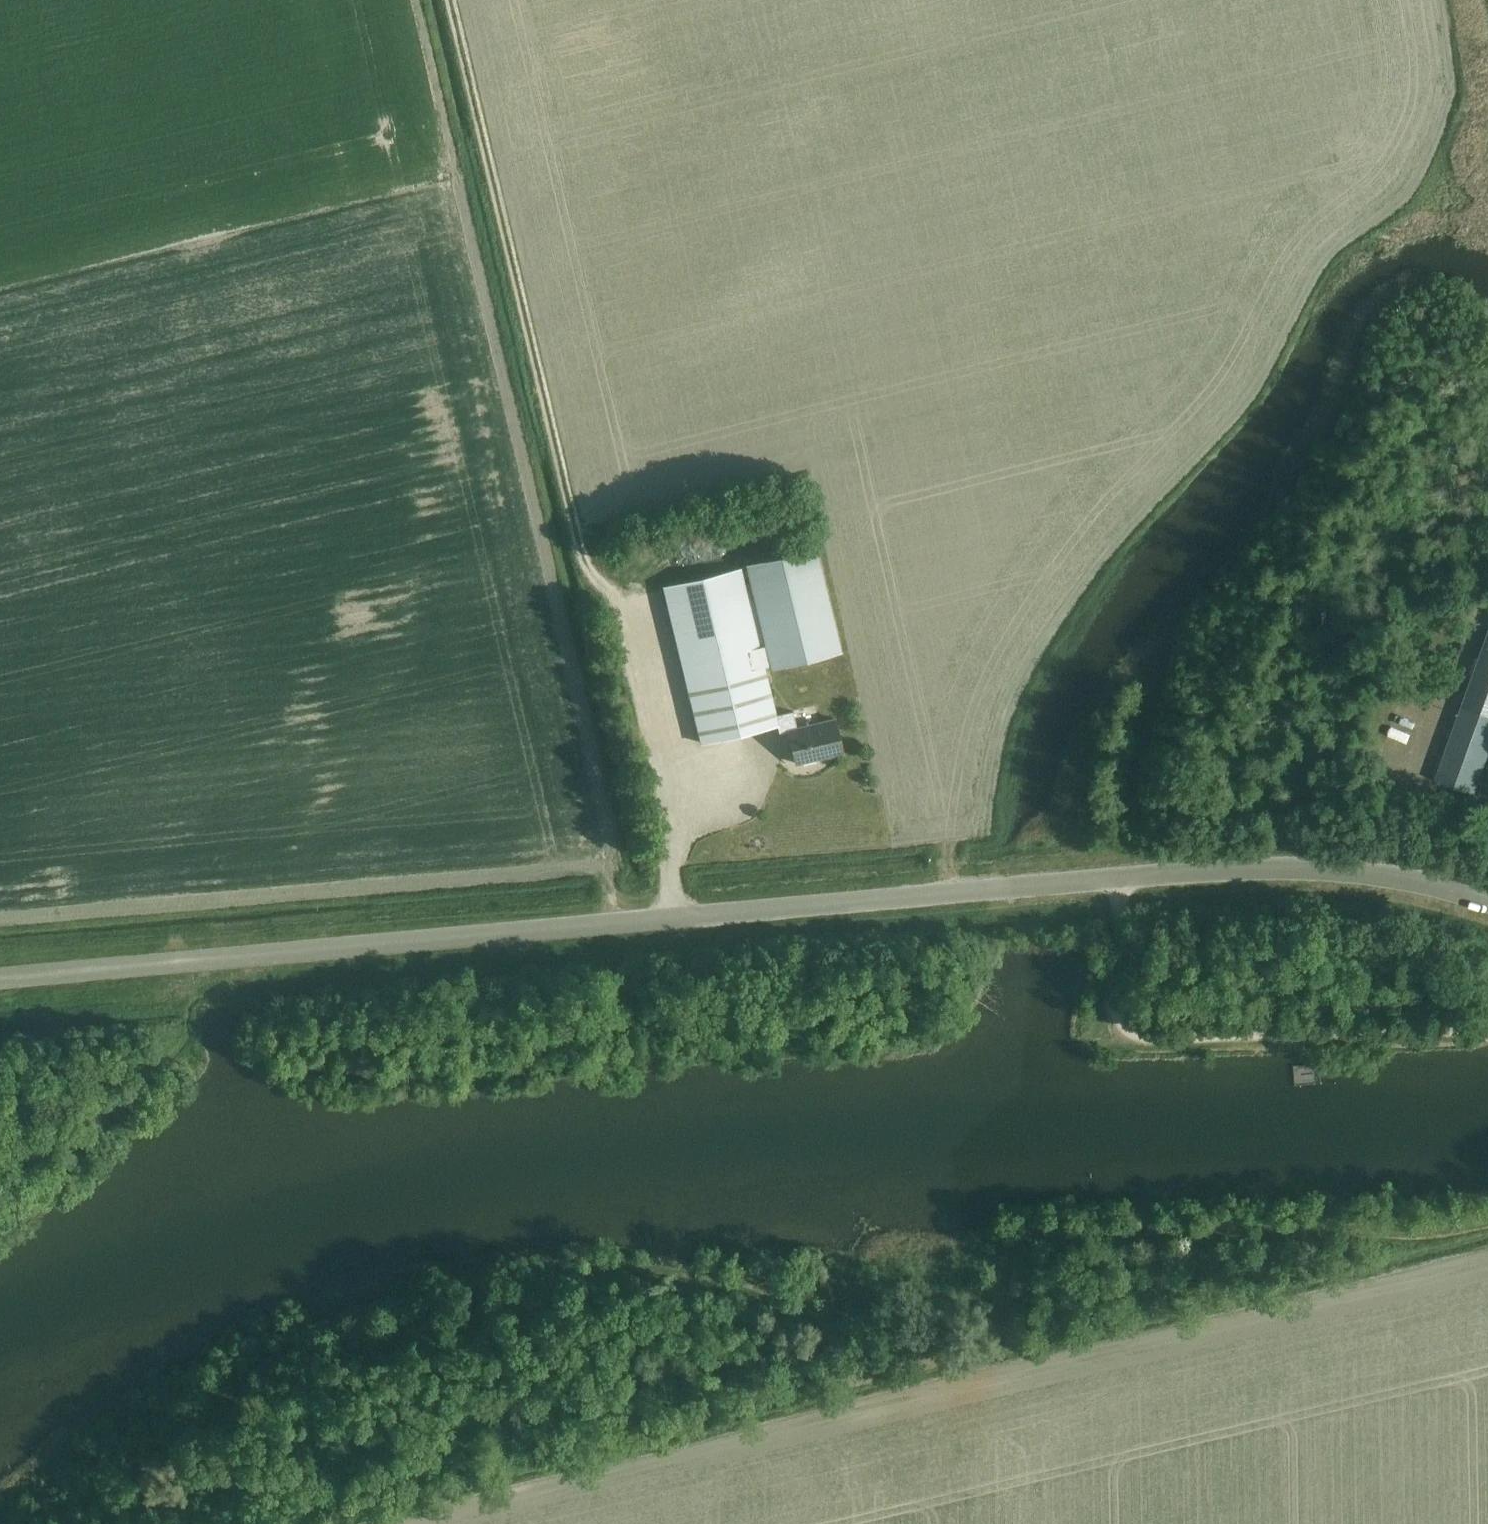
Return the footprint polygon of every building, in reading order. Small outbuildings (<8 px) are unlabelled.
[(818,549),(741,568),(766,669),(844,650),(818,549)] [(741,568),(663,587),(701,742),(777,724),(779,732),(788,730),(796,763),(843,751),(835,718),(797,727),(793,710),(776,714),(741,568)] [(1487,710),(1487,632),(1463,701),(1487,710)] [(1479,777),(1487,751),(1487,710),(1463,701),(1436,776),(1474,790),(1479,777)] [(1396,707),(1394,716),(1416,722),(1418,713),(1396,707)]
